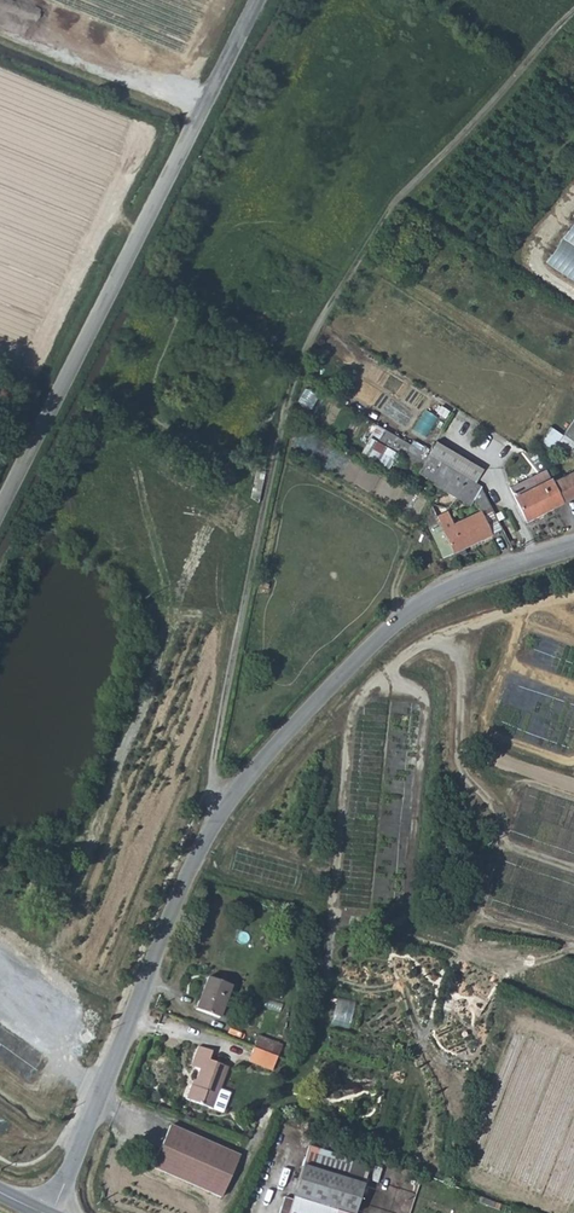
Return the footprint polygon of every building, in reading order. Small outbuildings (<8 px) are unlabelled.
[(542,264),(573,284),(573,217),(542,264)] [(565,456),(573,441),(573,419),(571,418),(561,436),(547,427),(539,440),(565,456)] [(453,470),(434,458),(412,446),(377,424),(365,444),(444,490),(451,476),(449,475),(453,470)] [(441,446),(434,458),(453,470),(481,487),(488,474),(441,446)] [(454,552),(503,529),(498,519),(495,514),(481,487),(453,470),(449,475),(451,476),(444,490),(469,506),(475,497),(482,511),(454,524),(448,511),(438,516),(454,552)] [(549,475),(546,470),(533,476),(538,485),(551,479),(549,475)] [(561,478),(557,471),(549,475),(551,479),(538,485),(533,476),(510,486),(526,518),(573,496),(573,472),(561,478)] [(501,511),(495,514),(498,519),(504,517),(501,511)] [(230,984),(207,974),(193,1007),(217,1016),(230,984)] [(391,1016),(337,1001),(332,1026),(386,1039),(391,1016)] [(251,1046),(275,1055),(279,1042),(256,1034),(251,1046)] [(209,1051),(194,1045),(187,1066),(195,1069),(189,1086),(186,1085),(181,1099),(208,1109),(224,1067),(205,1059),(209,1051)] [(270,1069),(275,1055),(251,1046),(246,1060),(270,1069)] [(239,1158),(171,1127),(153,1168),(221,1199),(239,1158)] [(316,1203),(336,1210),(347,1212),(354,1212),(363,1184),(302,1166),(293,1196),(294,1197),(316,1203)] [(336,1210),(316,1203),(294,1197),(289,1212),(335,1212),(336,1210)]
